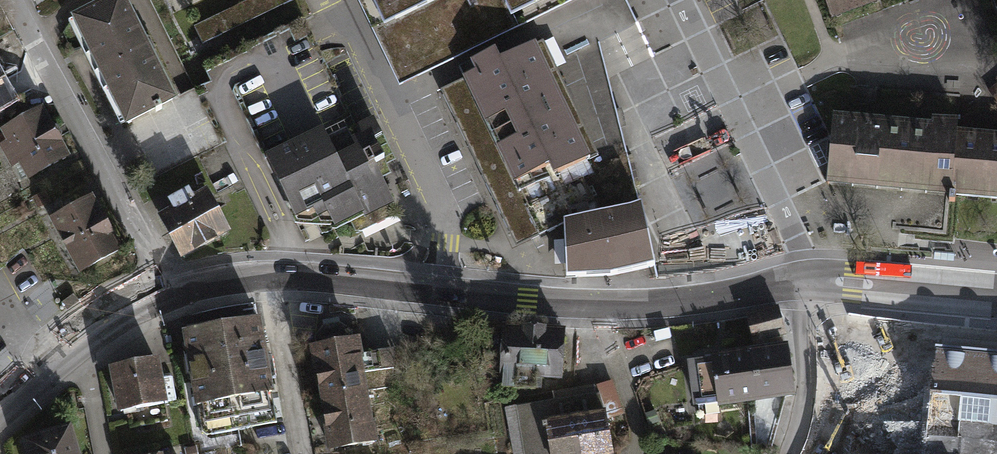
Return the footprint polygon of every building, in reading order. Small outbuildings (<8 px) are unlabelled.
[(64,6),(128,126),(190,94),(140,0),(76,0),(64,6)] [(196,28),(205,45),(297,0),(253,0),(196,28)] [(398,85),(533,20),(576,0),(357,0),(398,85)] [(542,37),(599,153),(588,158),(595,174),(585,179),(596,210),(640,201),(599,40),(636,23),(625,0),(576,0),(533,20),(542,37)] [(830,19),(882,0),(823,0),(830,19)] [(599,153),(542,37),(501,58),(496,48),(459,67),(464,77),(441,88),(494,202),(588,158),(599,153)] [(0,131),(6,142),(0,145),(0,149),(12,170),(21,164),(31,181),(71,159),(42,107),(0,131)] [(833,114),(831,135),(826,181),(996,198),(996,135),(957,131),(959,119),(932,116),(931,124),(833,114)] [(347,128),(327,137),(323,128),(266,155),(297,221),(312,222),(318,219),(319,223),(333,224),(335,228),(392,201),(381,178),(390,174),(374,139),(381,136),(373,119),(356,127),(360,135),(352,139),(347,128)] [(595,174),(588,158),(494,202),(517,244),(565,222),(564,216),(596,210),(585,179),(595,174)] [(158,219),(181,261),(228,236),(205,193),(191,200),(186,191),(165,203),(170,212),(158,219)] [(94,198),(50,222),(79,277),(124,254),(94,198)] [(596,210),(564,216),(565,222),(567,274),(614,274),(654,267),(641,206),(640,201),(596,210)] [(688,361),(693,408),(746,403),(751,453),(771,453),(786,395),(794,394),(786,346),(784,335),(777,308),(748,316),(758,350),(688,361)] [(261,316),(179,330),(192,408),(199,407),(204,436),(278,424),(261,316)] [(309,346),(327,453),(328,453),(378,446),(365,374),(394,369),(395,348),(362,353),(359,338),(354,339),(352,331),(340,323),(322,326),(314,337),(316,345),(309,346)] [(568,328),(504,324),(504,329),(487,328),(484,363),(501,364),(500,377),(504,377),(503,388),(543,390),(543,380),(564,382),(568,328)] [(842,353),(836,404),(853,406),(928,414),(930,399),(996,406),(996,355),(933,348),(932,362),(842,353)] [(158,356),(107,366),(116,414),(167,403),(158,356)] [(505,407),(513,453),(614,453),(606,410),(600,392),(596,393),(594,385),(552,391),(554,400),(505,407)] [(853,406),(852,453),(996,453),(996,406),(930,399),(928,414),(853,406)] [(19,439),(24,453),(79,453),(70,423),(19,439)]
